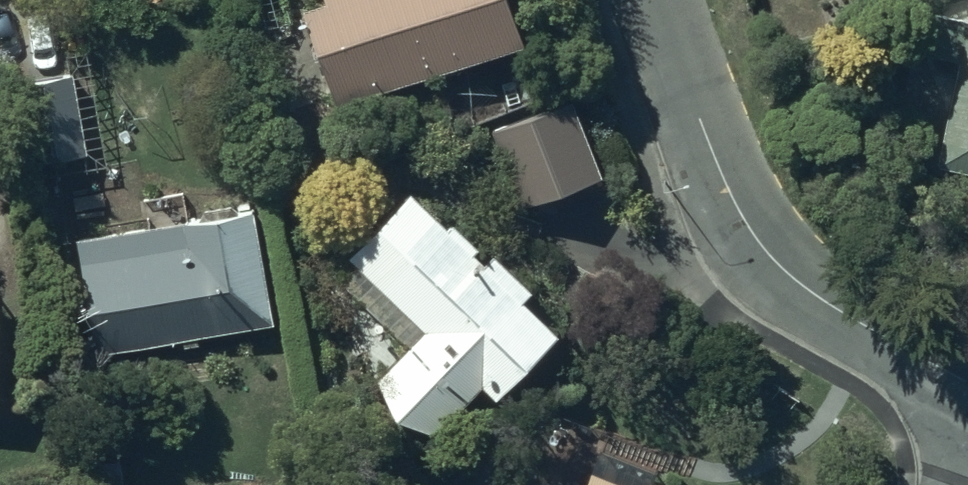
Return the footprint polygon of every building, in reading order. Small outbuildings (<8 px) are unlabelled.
[(389,140),(550,82),(521,0),(391,0),(345,17),(389,140)] [(92,158),(75,75),(33,83),(50,167),(92,158)] [(608,182),(577,103),(490,137),(520,216),(608,182)] [(394,306),(560,440),(645,337),(478,202),(394,306)] [(153,376),(311,358),(298,249),(140,267),(153,376)]
